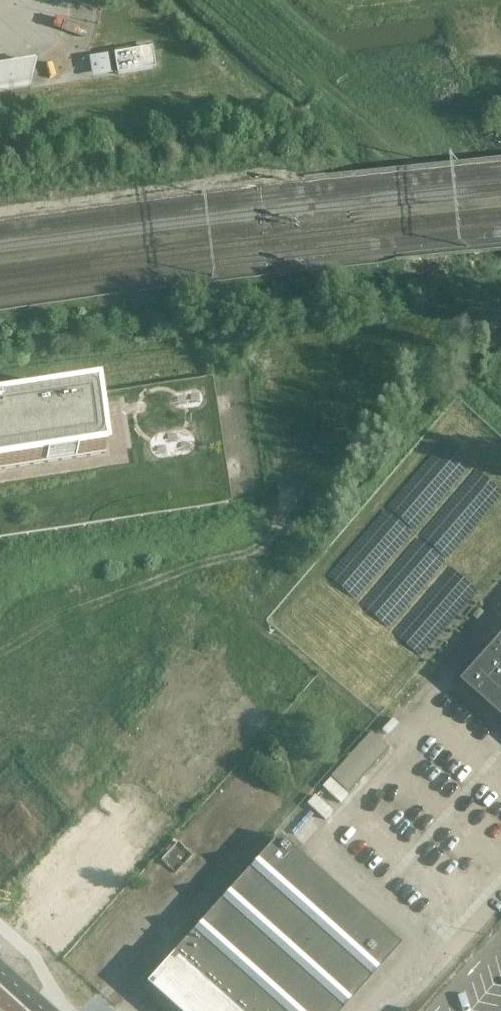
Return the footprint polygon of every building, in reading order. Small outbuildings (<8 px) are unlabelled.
[(151,48),(115,54),(118,73),(155,67),(151,48)] [(0,67),(0,94),(29,90),(36,62),(0,67)] [(193,376),(193,402),(208,402),(208,418),(219,418),(218,376),(193,376)] [(104,453),(95,393),(0,408),(0,470),(104,453)] [(500,715),(500,640),(464,682),(500,715)] [(340,802),(347,795),(332,780),(325,788),(340,802)] [(327,817),(334,809),(318,795),(311,803),(327,817)] [(177,1010),(342,1010),(400,946),(279,838),(148,985),(177,1010)]
